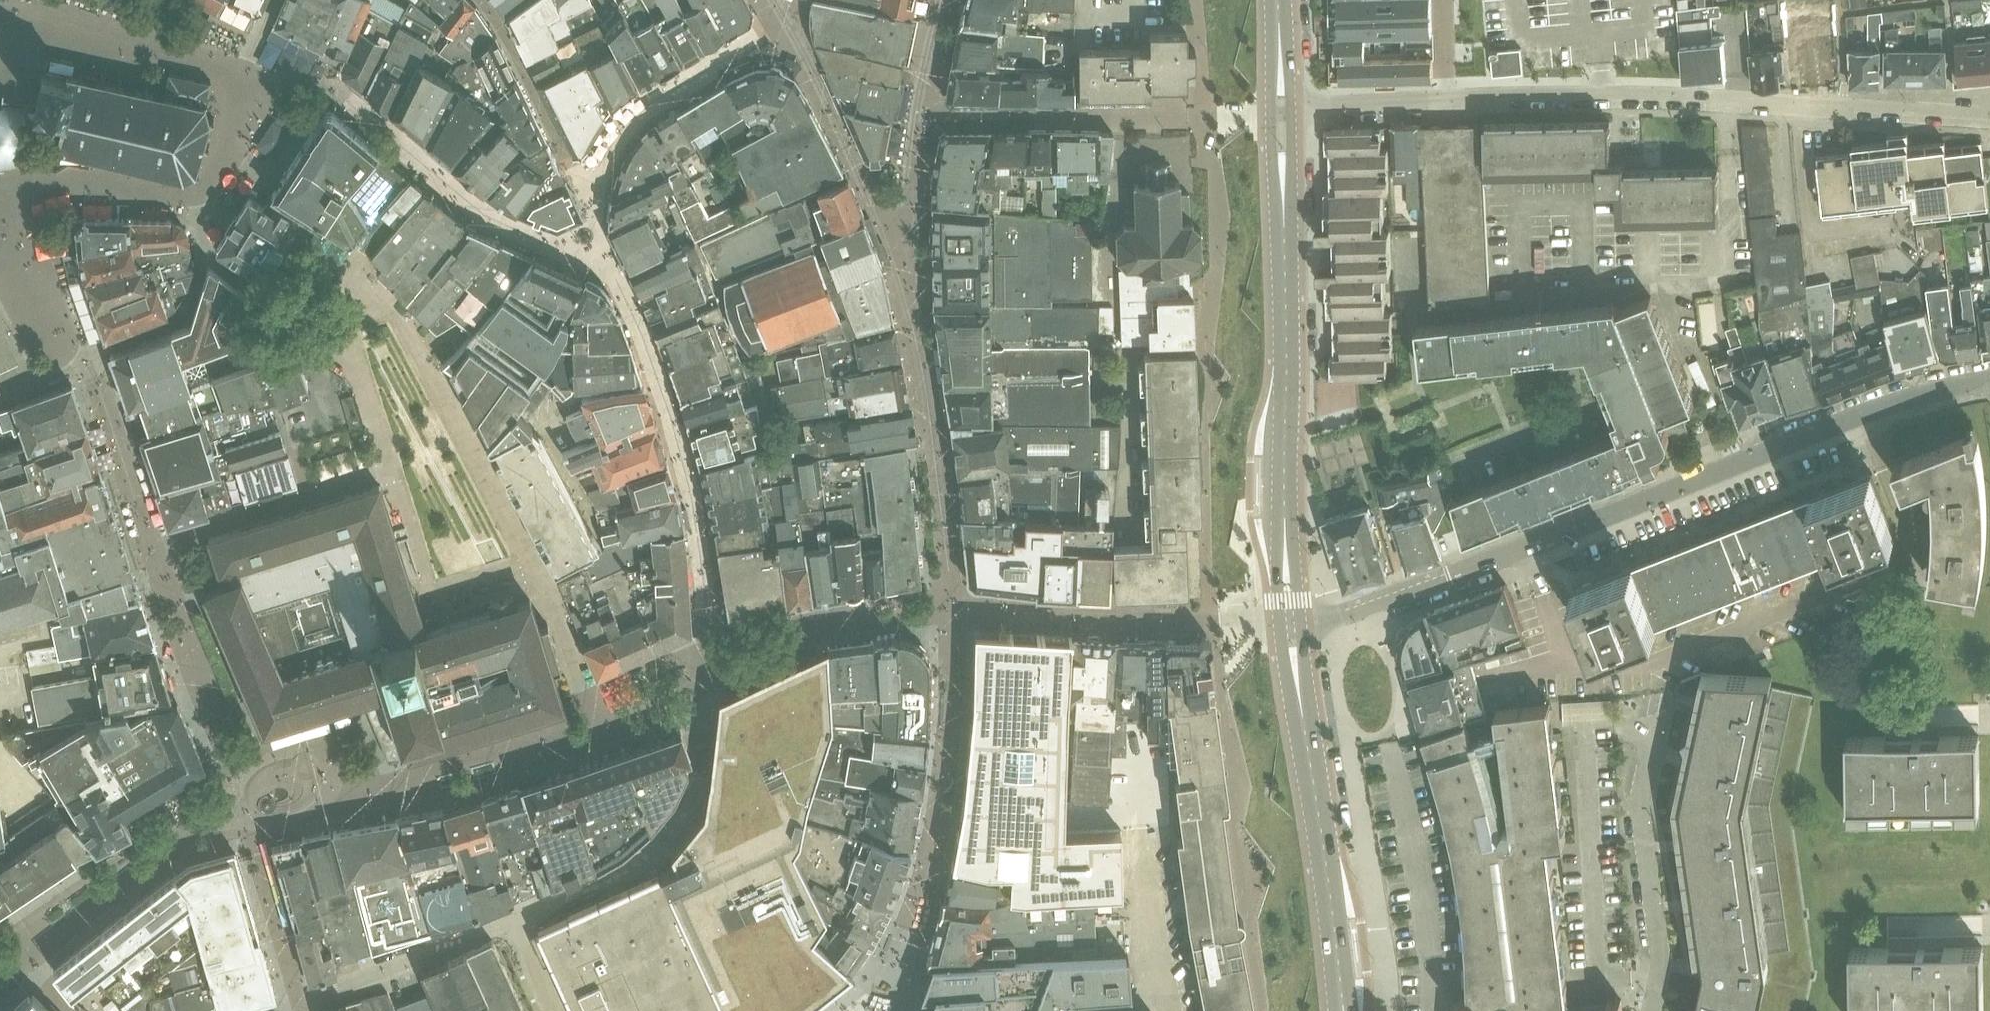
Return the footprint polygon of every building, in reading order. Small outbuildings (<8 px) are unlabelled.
[(254,10),(261,7),(265,0),(234,0),(254,10)] [(276,16),(278,17),(278,16),(293,24),(291,29),(322,45),(342,0),(283,0),(276,16)] [(322,45),(346,56),(369,0),(342,0),(322,45)] [(396,23),(365,92),(389,112),(424,43),(438,22),(412,0),(410,0),(396,23)] [(455,0),(431,0),(445,12),(455,0)] [(470,0),(455,0),(445,12),(442,15),(437,21),(452,34),(474,5),(470,0)] [(504,16),(506,15),(527,0),(492,0),(504,16)] [(506,15),(516,36),(544,15),(538,5),(545,0),(527,0),(506,15)] [(516,36),(526,57),(562,40),(567,38),(565,34),(562,35),(556,22),(565,17),(594,3),(593,0),(562,0),(544,15),(516,36)] [(621,6),(618,0),(605,0),(597,8),(603,20),(621,54),(635,80),(639,87),(661,74),(660,74),(621,6)] [(621,6),(660,74),(678,63),(678,64),(681,62),(661,26),(656,16),(646,0),(618,0),(621,6)] [(656,16),(661,26),(681,62),(705,48),(685,10),(679,0),(646,0),(656,16)] [(685,10),(705,48),(724,37),(726,35),(709,0),(708,0),(679,0),(685,10)] [(746,0),(708,0),(709,0),(726,35),(750,21),(752,11),(746,0)] [(813,40),(835,43),(855,47),(855,49),(903,60),(912,18),(833,0),(812,0),(809,13),(809,18),(809,23),(810,28),(811,33),(812,38),(813,40)] [(912,18),(915,0),(833,0),(912,18)] [(964,3),(1027,11),(1040,12),(1041,9),(1074,10),(1074,0),(965,0),(964,3)] [(1434,77),(1433,55),(1366,56),(1366,34),(1433,33),(1432,0),(1331,0),(1332,35),(1338,35),(1339,57),(1333,57),(1333,78),(1434,77)] [(1779,9),(1778,0),(1770,0),(1767,0),(1768,10),(1779,9)] [(1953,0),(1954,10),(1984,7),(1983,0),(1958,0),(1953,0)] [(565,17),(574,34),(585,54),(586,57),(603,90),(612,108),(613,108),(612,107),(620,100),(623,97),(630,92),(631,92),(639,87),(635,80),(621,54),(603,20),(597,8),(594,3),(565,17)] [(964,3),(958,26),(1025,32),(1027,11),(964,3)] [(1677,7),(1681,44),(1684,82),(1728,78),(1724,39),(1708,41),(1705,15),(1721,13),(1720,4),(1677,7)] [(474,5),(452,34),(447,40),(438,51),(452,63),(462,52),(468,57),(472,54),(494,33),(475,5),(474,5)] [(1944,5),(1936,6),(1938,16),(1945,15),(1944,5)] [(356,85),(365,92),(396,23),(367,7),(346,57),(345,59),(345,60),(342,68),(343,74),(356,85)] [(1916,8),(1881,13),(1883,21),(1917,17),(1916,8)] [(1883,21),(1881,13),(1868,15),(1869,23),(1883,21)] [(1750,49),(1753,76),(1754,86),(1781,86),(1780,76),(1786,75),(1784,58),(1782,59),(1780,48),(1786,47),(1783,21),(1773,22),(1776,41),(1768,42),(1768,47),(1750,49)] [(958,26),(951,62),(1039,67),(1042,34),(1025,32),(958,26)] [(1917,85),(1915,48),(1899,49),(1899,27),(1887,28),(1887,81),(1899,81),(1903,85),(1917,85)] [(1931,48),(1915,48),(1917,85),(1931,85),(1935,82),(1947,82),(1945,48),(1943,48),(1941,28),(1930,29),(1931,48)] [(1151,87),(1187,87),(1195,67),(1195,48),(1186,48),(1186,31),(1150,32),(1150,50),(1078,50),(1078,69),(1079,101),(1151,101),(1151,87)] [(1849,49),(1852,83),(1852,85),(1877,85),(1881,82),(1881,32),(1869,32),(1869,41),(1872,41),(1872,49),(1849,49)] [(518,137),(530,150),(534,152),(548,143),(546,140),(532,110),(505,54),(495,35),(494,33),(472,54),(486,82),(499,111),(497,115),(504,122),(518,137)] [(562,40),(526,57),(536,79),(569,62),(585,54),(574,34),(567,38),(562,40)] [(1831,38),(1814,40),(1819,83),(1835,81),(1831,38)] [(1957,41),(1959,65),(1953,65),(1955,86),(1962,85),(1974,84),(1989,83),(1989,38),(1957,41)] [(898,83),(902,64),(903,60),(855,49),(855,47),(835,43),(813,40),(814,44),(825,67),(825,68),(840,70),(898,83)] [(1814,40),(1797,42),(1802,85),(1819,83),(1814,40)] [(389,112),(407,127),(437,72),(426,65),(434,50),(424,43),(389,112)] [(1524,72),(1523,70),(1521,46),(1490,49),(1493,75),(1524,72)] [(450,73),(460,81),(457,86),(425,142),(452,164),(496,114),(497,115),(499,111),(486,82),(472,54),(468,57),(455,64),(450,73)] [(603,90),(586,57),(538,82),(574,153),(575,154),(577,155),(578,155),(580,155),(581,155),(582,154),(583,153),(584,152),(585,151),(586,150),(586,148),(592,136),(596,129),(598,127),(604,118),(605,116),(611,109),(612,108),(603,90)] [(946,95),(947,96),(948,95),(952,100),(952,101),(953,102),(954,102),(965,102),(969,103),(968,102),(989,102),(993,102),(994,102),(998,77),(1001,78),(1003,73),(1008,73),(1009,67),(951,64),(950,66),(951,66),(946,94),(946,95)] [(757,109),(755,68),(728,81),(728,80),(726,81),(746,115),(757,109)] [(757,109),(769,112),(793,76),(791,76),(780,70),(769,68),(757,68),(755,68),(757,109)] [(836,92),(842,105),(891,116),(898,83),(840,70),(825,68),(825,69),(826,70),(835,90),(834,90),(835,92),(836,92)] [(1020,68),(1020,70),(1018,78),(1001,78),(998,77),(994,102),(995,102),(999,102),(1019,102),(1034,102),(1036,102),(1037,69),(1020,68)] [(1074,85),(1073,83),(1063,83),(1064,76),(1046,76),(1047,70),(1037,69),(1036,102),(1037,102),(1052,101),(1070,101),(1070,102),(1073,102),(1073,101),(1074,101),(1074,85)] [(206,102),(204,99),(207,85),(210,83),(208,81),(205,83),(171,75),(169,72),(166,74),(168,77),(164,96),(147,92),(148,86),(144,85),(142,92),(120,86),(122,80),(118,79),(116,86),(104,83),(106,77),(102,76),(100,82),(83,78),(84,72),(80,71),(79,77),(67,75),(66,81),(44,76),(37,107),(61,112),(64,117),(58,143),(51,147),(53,150),(60,146),(93,154),(91,161),(95,162),(97,155),(128,163),(126,170),(130,171),(132,164),(162,171),(161,178),(165,179),(166,172),(180,176),(181,182),(185,181),(184,175),(190,172),(196,176),(198,173),(194,168),(200,146),(207,148),(208,144),(201,142),(207,123),(212,121),(212,117),(206,118),(203,107),(206,102)] [(437,72),(407,127),(423,140),(453,82),(437,72)] [(793,76),(769,112),(775,122),(810,104),(807,99),(793,78),(793,77),(793,76)] [(810,104),(775,122),(756,132),(746,115),(726,81),(678,110),(707,160),(714,172),(733,162),(726,149),(731,147),(743,171),(737,173),(742,183),(748,180),(752,191),(738,197),(745,213),(842,170),(824,130),(810,104)] [(890,118),(891,116),(842,105),(864,156),(865,158),(867,159),(868,160),(871,160),(879,159),(881,158),(882,157),(883,156),(883,154),(890,118)] [(707,160),(678,110),(659,121),(683,164),(689,174),(694,183),(714,172),(707,160)] [(358,247),(371,255),(373,252),(394,226),(424,189),(380,153),(366,171),(361,168),(376,149),(332,112),(331,112),(330,111),(328,111),(327,111),(326,112),(325,112),(324,114),(273,192),(316,218),(315,220),(351,243),(366,219),(372,223),(358,247)] [(454,165),(484,191),(508,163),(520,157),(530,150),(518,137),(504,122),(497,115),(454,165)] [(1599,191),(1625,190),(1625,214),(1720,212),(1719,179),(1719,177),(1719,168),(1626,170),(1625,162),(1612,162),(1611,121),(1486,123),(1487,167),(1598,165),(1599,191)] [(663,185),(668,195),(674,193),(675,196),(685,216),(695,237),(735,217),(727,202),(705,213),(697,196),(674,156),(655,124),(651,126),(650,126),(643,132),(636,140),(635,141),(629,149),(629,150),(624,159),(624,160),(620,169),(616,179),(613,190),(612,196),(611,199),(658,176),(663,185)] [(1427,205),(1422,124),(1393,125),(1394,163),(1408,163),(1410,205),(1427,205)] [(1422,124),(1427,205),(1432,304),(1491,301),(1481,124),(1422,124)] [(1754,235),(1780,232),(1768,125),(1742,125),(1754,235)] [(1385,209),(1384,202),(1384,190),(1391,190),(1390,176),(1390,170),(1389,148),(1383,148),(1383,135),(1383,127),(1331,128),(1326,128),(1326,149),(1330,149),(1331,189),(1325,189),(1326,225),(1317,225),(1317,237),(1324,237),(1334,236),(1335,267),(1318,267),(1318,277),(1328,277),(1328,312),(1334,312),(1336,353),(1331,353),(1332,374),(1332,375),(1337,375),(1380,374),(1380,367),(1388,367),(1388,354),(1394,353),(1393,311),(1387,312),(1386,298),(1387,292),(1386,272),(1392,272),(1391,230),(1385,230),(1385,209)] [(1028,130),(1026,170),(1026,177),(1041,177),(1041,213),(1056,215),(1055,180),(1052,180),(1052,168),(1051,130),(1046,129),(1028,130)] [(939,136),(937,152),(980,160),(987,161),(991,131),(991,130),(990,130),(990,131),(986,131),(986,130),(983,130),(983,131),(979,131),(979,130),(946,130),(946,131),(940,136),(939,136)] [(997,188),(999,189),(999,186),(1006,187),(1006,181),(1010,181),(1010,170),(1026,170),(1028,130),(1008,130),(1004,130),(995,130),(995,131),(991,131),(987,161),(998,161),(997,188)] [(1076,130),(1055,130),(1051,130),(1052,168),(1067,168),(1067,177),(1067,190),(1077,190),(1076,130)] [(1099,131),(1076,130),(1077,190),(1088,190),(1088,167),(1100,167),(1100,176),(1108,178),(1112,132),(1099,131)] [(1855,144),(1854,144),(1854,150),(1846,151),(1847,157),(1839,158),(1838,152),(1828,153),(1829,159),(1821,160),(1820,154),(1819,154),(1821,180),(1827,179),(1828,183),(1822,184),(1825,209),(1915,198),(1917,215),(1989,207),(1989,204),(1987,177),(1980,178),(1979,173),(1986,172),(1983,141),(1981,142),(1982,148),(1965,150),(1965,143),(1963,144),(1964,150),(1947,152),(1946,140),(1945,140),(1946,146),(1929,148),(1928,142),(1927,142),(1927,148),(1911,150),(1910,144),(1900,145),(1900,149),(1893,150),(1891,134),(1889,134),(1891,146),(1874,148),(1873,142),(1872,142),(1873,148),(1856,150),(1855,144)] [(565,180),(548,143),(534,152),(530,150),(520,157),(508,163),(484,191),(504,206),(515,211),(539,221),(557,228),(582,217),(565,180)] [(932,175),(931,177),(932,177),(977,185),(977,184),(997,188),(998,161),(987,161),(980,160),(937,152),(936,152),(936,154),(932,175)] [(1121,342),(1149,342),(1149,323),(1158,322),(1157,296),(1192,296),(1191,265),(1193,267),(1196,265),(1193,262),(1200,255),(1202,257),(1203,255),(1201,253),(1200,232),(1203,230),(1202,228),(1199,229),(1192,221),(1193,218),(1190,216),(1188,220),(1188,192),(1179,192),(1179,180),(1167,181),(1166,164),(1145,164),(1145,181),(1133,181),(1134,217),(1126,217),(1126,223),(1125,224),(1122,221),(1121,223),(1122,225),(1116,232),(1113,231),(1112,233),(1115,235),(1115,257),(1113,258),(1114,259),(1116,259),(1123,266),(1122,267),(1123,268),(1126,267),(1126,272),(1119,272),(1120,306),(1121,342)] [(854,195),(846,174),(831,180),(833,182),(822,187),(821,183),(799,192),(800,196),(698,239),(714,277),(772,253),(787,246),(779,227),(816,213),(818,217),(857,202),(854,195)] [(668,195),(663,185),(658,176),(611,199),(610,207),(609,221),(609,222),(609,223),(668,195)] [(932,206),(941,206),(999,210),(999,189),(997,188),(977,184),(977,185),(932,177),(932,206)] [(424,189),(394,226),(373,252),(371,255),(383,265),(378,270),(377,270),(377,271),(407,302),(422,282),(430,271),(435,265),(433,264),(465,223),(456,215),(455,216),(427,193),(428,192),(424,189)] [(249,197),(231,225),(217,247),(243,263),(263,276),(275,258),(283,245),(295,252),(302,251),(308,242),(307,234),(315,220),(316,218),(273,192),(272,194),(264,207),(249,197)] [(658,229),(659,231),(661,236),(687,223),(684,217),(685,216),(675,196),(611,227),(607,228),(618,251),(643,239),(642,237),(658,229)] [(787,246),(864,217),(857,202),(818,217),(816,213),(779,227),(787,246)] [(1071,216),(1056,215),(1041,213),(999,210),(941,206),(932,206),(934,241),(1071,241),(1071,222),(1071,216)] [(108,246),(132,241),(131,218),(84,218),(77,225),(79,252),(108,246)] [(133,248),(189,242),(187,231),(185,227),(183,226),(181,224),(179,223),(177,221),(175,221),(172,220),(169,219),(131,218),(132,241),(132,243),(133,248)] [(851,329),(877,323),(893,319),(883,270),(881,264),(879,259),(879,260),(875,249),(871,238),(869,233),(868,233),(864,223),(865,222),(864,218),(792,248),(794,253),(727,281),(726,288),(726,294),(726,301),(727,307),(729,313),(732,319),(734,325),(736,329),(742,338),(745,342),(750,348),(771,344),(802,332),(805,342),(827,336),(851,329)] [(1091,222),(1071,222),(1071,241),(934,241),(933,277),(1050,277),(1050,300),(1091,297),(1091,222)] [(618,251),(628,272),(688,243),(687,241),(694,238),(687,223),(661,236),(659,231),(658,229),(642,237),(643,239),(618,251)] [(499,239),(468,225),(436,267),(435,265),(430,271),(422,282),(407,302),(428,325),(455,295),(466,282),(499,239)] [(1967,229),(1969,245),(1981,244),(1979,228),(1967,229)] [(1802,230),(1780,232),(1754,235),(1757,270),(1806,265),(1803,230),(1802,230)] [(694,240),(688,243),(628,272),(638,293),(705,266),(700,252),(694,240)] [(456,320),(472,333),(494,306),(493,304),(532,255),(501,241),(468,284),(466,282),(455,295),(457,296),(430,326),(436,333),(456,320)] [(191,254),(189,242),(133,248),(132,243),(79,254),(84,279),(138,265),(139,267),(143,266),(158,263),(191,254)] [(1860,295),(1883,291),(1882,279),(1879,279),(1872,251),(1851,256),(1860,295)] [(139,267),(85,280),(93,304),(94,306),(151,288),(159,284),(163,283),(177,278),(193,272),(191,254),(158,263),(143,266),(139,267)] [(557,349),(558,347),(561,341),(567,325),(560,321),(572,301),(582,278),(534,256),(494,306),(472,333),(470,335),(468,336),(469,336),(458,348),(456,349),(457,350),(454,352),(443,362),(451,369),(450,371),(462,394),(461,395),(475,422),(478,418),(490,440),(513,414),(516,409),(539,377),(548,363),(557,349)] [(1817,375),(1814,342),(1808,283),(1806,265),(1757,270),(1762,335),(1769,355),(1788,412),(1825,399),(1817,375)] [(689,299),(690,301),(715,292),(705,266),(638,293),(648,314),(689,299)] [(207,270),(191,325),(114,353),(113,353),(110,354),(129,408),(130,408),(130,409),(142,404),(141,403),(190,385),(281,352),(277,341),(279,341),(278,339),(276,337),(275,335),(273,334),(272,334),(271,334),(269,333),(268,332),(268,331),(267,329),(267,327),(267,325),(266,323),(264,322),(263,320),(261,320),(260,319),(258,319),(256,320),(254,321),(252,322),(251,322),(249,322),(247,322),(246,321),(245,319),(244,318),(244,316),(244,314),(245,313),(246,311),(247,310),(249,309),(243,306),(248,296),(214,268),(213,267),(212,267),(210,267),(209,267),(208,268),(207,270)] [(1882,279),(1883,291),(1884,291),(1884,294),(1890,345),(1899,372),(1908,369),(1907,365),(1913,363),(1915,367),(1925,364),(1924,359),(1936,355),(1934,345),(1932,328),(1927,289),(1926,283),(1922,283),(1921,278),(1927,278),(1927,274),(1920,268),(1910,280),(1903,280),(1903,276),(1896,275),(1896,279),(1882,279)] [(190,288),(193,272),(177,278),(163,283),(159,284),(151,288),(94,306),(94,308),(104,338),(168,316),(175,309),(171,295),(190,288)] [(1050,305),(1050,300),(1050,277),(933,277),(933,304),(987,304),(1033,304),(1050,305)] [(1974,284),(1976,307),(1980,307),(1985,352),(1989,351),(1989,277),(1973,279),(1974,284)] [(1899,372),(1890,345),(1887,333),(1861,343),(1859,339),(1855,328),(1837,335),(1834,300),(1833,287),(1832,278),(1808,283),(1814,342),(1817,375),(1825,399),(1826,399),(1826,398),(1829,397),(1849,390),(1851,389),(1873,381),(1879,379),(1879,378),(1881,378),(1889,374),(1899,372)] [(587,316),(618,314),(618,313),(617,311),(616,307),(615,307),(614,302),(612,303),(612,298),(610,298),(609,293),(606,294),(597,284),(596,285),(592,281),(591,283),(588,279),(587,280),(584,279),(572,312),(574,313),(576,311),(587,316)] [(1851,284),(1833,287),(1834,300),(1854,296),(1851,284)] [(1950,284),(1930,286),(1936,331),(1938,344),(1942,353),(1941,354),(1942,355),(1947,358),(1962,356),(1963,356),(1957,331),(1954,316),(1950,284)] [(1976,307),(1974,284),(1963,286),(1966,315),(1954,316),(1957,331),(1963,356),(1976,354),(1975,345),(1979,345),(1980,353),(1982,353),(1981,345),(1975,307),(1976,307)] [(715,292),(690,301),(649,317),(650,319),(658,339),(696,324),(724,314),(719,302),(715,292)] [(1149,323),(1149,342),(1193,342),(1192,296),(1157,296),(1158,322),(1149,323)] [(1695,405),(1681,369),(1652,296),(1620,308),(1618,303),(1418,325),(1423,368),(1587,350),(1621,432),(1453,498),(1464,541),(1526,516),(1526,515),(1554,504),(1555,505),(1661,464),(1655,450),(1658,449),(1663,447),(1666,446),(1668,443),(1669,441),(1669,438),(1669,435),(1669,432),(1672,431),(1673,434),(1679,432),(1686,429),(1679,412),(1695,405)] [(1003,345),(1033,346),(1086,346),(1086,331),(1098,332),(1098,329),(1084,329),(1084,321),(1063,321),(1063,306),(1033,306),(1033,304),(987,304),(987,308),(940,308),(933,308),(934,311),(939,346),(1003,345)] [(1113,306),(1097,306),(1098,329),(1098,332),(1113,332),(1113,306)] [(569,340),(561,341),(558,347),(630,345),(618,314),(587,316),(587,321),(574,322),(574,341),(570,342),(569,340)] [(733,339),(724,314),(696,324),(658,339),(667,363),(722,343),(733,339)] [(799,377),(811,375),(832,371),(834,371),(842,372),(900,357),(893,323),(851,331),(851,329),(827,336),(805,342),(801,343),(803,352),(774,358),(779,381),(799,377)] [(1726,328),(1728,333),(1732,346),(1729,348),(1732,357),(1719,361),(1717,355),(1712,357),(1727,404),(1735,401),(1739,413),(1740,419),(1741,419),(1742,422),(1743,422),(1745,421),(1754,418),(1756,417),(1763,414),(1766,413),(1766,414),(1770,416),(1779,413),(1780,408),(1782,407),(1783,406),(1765,353),(1748,359),(1737,325),(1726,328)] [(746,373),(742,362),(733,339),(722,343),(667,363),(680,399),(724,382),(746,373)] [(630,345),(558,347),(557,349),(548,363),(539,377),(516,409),(532,427),(536,423),(533,414),(530,413),(551,384),(562,399),(572,392),(572,390),(587,388),(642,383),(630,345)] [(941,364),(945,384),(963,384),(963,390),(1020,389),(1020,395),(1029,395),(1090,392),(1090,348),(1086,346),(1033,346),(1003,345),(939,346),(941,364)] [(294,347),(281,352),(190,385),(141,403),(142,404),(130,409),(139,435),(203,415),(202,414),(226,406),(230,404),(236,404),(242,402),(247,401),(247,402),(251,400),(251,401),(263,397),(261,392),(263,391),(267,387),(270,383),(265,371),(273,368),(291,361),(291,362),(299,359),(294,347)] [(1185,520),(1192,519),(1201,519),(1201,507),(1193,348),(1147,351),(1154,520),(1157,520),(1158,546),(1138,547),(1112,548),(1114,595),(1187,592),(1196,582),(1196,581),(1195,581),(1194,558),(1195,558),(1195,557),(1194,557),(1194,546),(1199,546),(1199,536),(1199,535),(1198,535),(1185,531),(1185,520)] [(779,381),(770,383),(772,402),(776,401),(812,394),(822,393),(856,386),(904,377),(900,357),(842,372),(834,371),(832,371),(811,375),(799,377),(779,381)] [(742,362),(746,373),(751,387),(763,385),(755,358),(742,362)] [(271,401),(276,399),(278,404),(310,393),(307,384),(299,359),(291,362),(291,361),(273,368),(265,371),(270,383),(267,387),(270,400),(271,401)] [(755,400),(751,387),(746,373),(724,382),(680,399),(681,400),(680,400),(687,421),(687,422),(755,400)] [(904,380),(904,377),(856,386),(822,393),(812,394),(776,401),(778,418),(908,400),(904,380)] [(699,463),(700,465),(744,453),(777,444),(772,402),(770,383),(763,385),(751,387),(755,400),(687,422),(695,446),(699,463)] [(66,434),(86,427),(72,384),(70,384),(14,405),(0,410),(0,430),(13,426),(16,437),(25,433),(28,440),(0,451),(0,466),(57,445),(54,438),(66,434)] [(945,384),(951,423),(1013,423),(1090,424),(1090,392),(1029,395),(1020,395),(1020,389),(963,390),(963,384),(945,384)] [(606,391),(597,393),(582,397),(586,407),(566,416),(570,427),(577,437),(595,430),(598,438),(601,447),(654,423),(642,386),(606,391)] [(143,446),(148,461),(210,441),(210,440),(245,430),(264,424),(264,423),(266,423),(263,411),(264,410),(261,400),(270,400),(267,387),(263,391),(261,392),(263,397),(251,401),(251,400),(247,402),(247,401),(242,402),(236,404),(230,404),(226,406),(202,414),(203,415),(139,435),(143,446)] [(341,398),(344,406),(350,427),(360,424),(352,394),(341,398)] [(859,419),(847,420),(846,416),(803,423),(805,438),(911,421),(908,402),(858,410),(859,419)] [(554,572),(555,572),(572,563),(598,549),(540,436),(529,442),(523,432),(531,428),(519,413),(516,411),(490,440),(489,441),(488,442),(488,443),(487,444),(488,445),(488,446),(489,447),(490,447),(491,448),(492,448),(493,448),(498,445),(503,455),(495,460),(554,572)] [(805,438),(796,439),(797,444),(781,446),(783,461),(793,460),(804,458),(818,456),(860,451),(860,448),(905,442),(914,441),(911,421),(805,438)] [(666,461),(654,423),(601,447),(598,438),(562,452),(567,459),(573,468),(593,460),(597,470),(579,478),(587,492),(590,491),(666,461)] [(958,474),(1007,468),(1011,467),(1042,466),(1078,466),(1090,466),(1119,467),(1121,425),(1090,424),(1013,423),(951,423),(958,474)] [(61,602),(64,610),(140,595),(120,530),(118,531),(117,528),(118,528),(119,527),(119,526),(120,525),(120,524),(120,523),(119,522),(119,521),(118,520),(117,520),(116,520),(114,520),(113,517),(115,517),(102,475),(86,427),(66,434),(68,441),(57,445),(0,466),(0,621),(61,602)] [(280,430),(243,441),(242,436),(247,435),(245,430),(210,440),(210,441),(148,461),(157,489),(234,465),(233,463),(285,448),(280,430)] [(1932,564),(1930,579),(1979,589),(1981,579),(1983,569),(1984,559),(1985,548),(1985,539),(1986,530),(1986,513),(1986,504),(1985,495),(1985,486),(1984,475),(1982,465),(1981,459),(1978,441),(1977,441),(1977,442),(1971,443),(1970,436),(1971,436),(1970,434),(1894,463),(1905,490),(1934,478),(1934,481),(1933,481),(1932,482),(1930,482),(1929,483),(1929,484),(1928,486),(1928,487),(1928,488),(1928,490),(1928,491),(1929,492),(1930,493),(1931,494),(1933,494),(1934,494),(1935,494),(1935,497),(1935,498),(1935,521),(1934,545),(1934,548),(1933,548),(1931,549),(1930,549),(1929,550),(1928,551),(1928,553),(1927,554),(1927,555),(1927,557),(1928,558),(1928,559),(1929,560),(1930,561),(1932,561),(1933,562),(1932,564)] [(818,456),(824,506),(843,504),(844,509),(851,508),(855,531),(857,531),(877,529),(884,586),(886,586),(910,582),(919,570),(911,492),(912,492),(909,473),(905,442),(860,448),(860,451),(818,456)] [(770,482),(781,480),(782,480),(779,462),(777,444),(744,453),(700,465),(701,468),(707,496),(771,483),(770,482)] [(283,490),(282,490),(297,485),(288,456),(273,460),(236,472),(244,501),(259,496),(259,497),(274,492),(278,491),(279,491),(283,490)] [(804,458),(793,460),(812,601),(814,600),(837,596),(824,506),(818,456),(804,458)] [(786,516),(776,518),(779,538),(789,607),(812,601),(793,460),(783,461),(779,462),(782,480),(781,480),(786,516)] [(675,493),(666,461),(590,491),(597,506),(621,498),(619,492),(631,488),(635,501),(675,493)] [(1381,476),(1375,478),(1379,498),(1380,501),(1400,496),(1404,518),(1394,521),(1408,567),(1409,568),(1422,563),(1429,560),(1442,556),(1443,554),(1442,552),(1441,549),(1434,530),(1437,529),(1453,495),(1444,462),(1381,476)] [(959,482),(960,491),(987,489),(986,482),(992,482),(992,484),(1008,481),(1059,480),(1077,481),(1078,477),(1078,466),(1042,466),(1011,467),(1007,468),(958,474),(959,482)] [(231,505),(226,488),(222,471),(212,474),(157,491),(168,524),(221,508),(221,506),(225,505),(226,507),(231,505)] [(1597,649),(1616,641),(1641,631),(1641,632),(1657,625),(1662,623),(1663,625),(1668,623),(1667,621),(1692,612),(1692,613),(1697,611),(1696,610),(1835,556),(1895,532),(1878,488),(1880,488),(1879,484),(1877,485),(1873,474),(1872,472),(1810,496),(1634,565),(1573,589),(1573,591),(1574,591),(1597,649)] [(786,516),(781,480),(770,482),(771,483),(707,496),(710,512),(713,528),(776,518),(786,516)] [(962,517),(1012,519),(1026,519),(1046,520),(1077,521),(1077,481),(1059,480),(1008,481),(992,484),(992,482),(986,482),(987,489),(960,491),(962,516),(962,517)] [(395,539),(394,533),(395,532),(394,532),(394,531),(394,530),(386,505),(379,484),(208,538),(219,573),(224,572),(229,582),(205,593),(264,728),(362,697),(364,700),(367,699),(366,698),(371,694),(376,693),(378,693),(388,719),(391,726),(394,733),(400,746),(402,746),(404,746),(406,747),(407,749),(408,751),(407,752),(407,754),(563,706),(558,690),(552,671),(562,668),(554,642),(548,623),(538,626),(530,598),(516,603),(513,593),(490,600),(493,610),(425,631),(409,579),(397,542),(397,540),(397,539),(395,539)] [(1009,543),(964,540),(965,542),(964,542),(965,554),(966,554),(966,560),(968,559),(969,573),(968,574),(968,579),(969,577),(976,584),(975,585),(980,586),(981,584),(994,586),(994,587),(997,588),(1000,588),(1000,587),(1005,587),(1005,589),(1007,589),(1008,589),(1011,589),(1011,588),(1025,589),(1024,591),(1029,591),(1029,590),(1034,590),(1034,592),(1037,592),(1037,593),(1039,593),(1039,592),(1043,592),(1043,591),(1070,592),(1070,594),(1074,594),(1074,593),(1077,593),(1077,594),(1082,594),(1082,593),(1096,594),(1096,595),(1099,595),(1099,594),(1104,594),(1104,595),(1109,595),(1112,522),(1107,522),(1109,487),(1087,486),(1086,521),(1077,521),(1046,520),(1026,519),(1025,534),(1010,533),(1009,543)] [(598,514),(608,546),(625,543),(683,530),(683,529),(682,524),(676,494),(675,494),(675,493),(635,501),(622,505),(601,512),(598,514)] [(862,591),(857,531),(855,531),(851,508),(844,509),(843,504),(824,506),(837,596),(862,591)] [(1325,518),(1346,588),(1389,574),(1369,505),(1325,518)] [(962,517),(964,540),(1009,543),(1010,533),(1025,534),(1026,519),(1012,519),(962,517)] [(763,541),(779,538),(776,518),(713,528),(716,546),(717,546),(721,545),(763,540),(763,541)] [(877,529),(857,531),(862,591),(884,586),(877,529)] [(683,530),(625,543),(630,569),(687,561),(683,530)] [(789,607),(779,538),(763,541),(763,540),(721,545),(717,546),(718,554),(721,574),(728,615),(740,613),(739,611),(763,607),(764,611),(786,607),(789,607)] [(656,647),(637,599),(631,585),(633,584),(630,569),(625,543),(608,546),(598,555),(581,562),(585,571),(598,605),(621,662),(656,647)] [(631,585),(637,599),(644,596),(645,601),(650,597),(658,594),(658,595),(689,591),(687,566),(687,561),(630,569),(633,584),(631,585)] [(562,581),(558,582),(570,611),(595,670),(596,672),(597,672),(620,662),(620,663),(621,662),(598,605),(585,571),(562,581)] [(1523,632),(1507,584),(1486,591),(1469,597),(1452,603),(1466,640),(1482,634),(1484,639),(1502,632),(1502,633),(1504,638),(1523,632)] [(691,631),(689,591),(658,595),(658,594),(650,597),(645,601),(644,596),(637,599),(656,647),(691,631)] [(155,642),(140,595),(64,610),(51,613),(54,625),(57,642),(27,648),(29,664),(96,653),(155,642)] [(1444,652),(1442,653),(1448,667),(1454,666),(1459,665),(1453,645),(1466,640),(1452,603),(1429,611),(1444,652)] [(1406,674),(1444,664),(1425,612),(1414,619),(1409,625),(1403,625),(1399,632),(1403,635),(1400,646),(1401,657),(1404,669),(1405,673),(1406,674)] [(1528,646),(1523,632),(1522,633),(1521,639),(1506,644),(1509,651),(1528,646)] [(1121,828),(1065,831),(1067,733),(1067,719),(1068,705),(1072,637),(1068,637),(1068,639),(1044,637),(1044,635),(1041,635),(1041,636),(1039,636),(1039,635),(1036,635),(1036,637),(1012,636),(1012,633),(999,633),(999,635),(985,634),(983,634),(982,634),(981,635),(980,636),(979,637),(978,638),(977,639),(976,640),(976,641),(976,643),(975,683),(973,683),(972,701),(975,701),(975,702),(973,702),(973,703),(974,703),(971,733),(970,733),(970,734),(971,734),(971,735),(969,735),(969,736),(971,736),(968,767),(966,767),(966,768),(968,768),(967,769),(966,769),(966,770),(967,770),(964,800),(963,800),(963,801),(964,801),(964,802),(963,802),(962,805),(964,806),(960,829),(958,829),(957,837),(959,837),(955,860),(953,860),(952,864),(954,864),(990,872),(1011,872),(1010,896),(1025,897),(1095,894),(1122,893),(1121,828)] [(1115,678),(1116,639),(1073,636),(1073,637),(1072,637),(1068,705),(1067,719),(1067,733),(1074,733),(1070,801),(1108,803),(1111,755),(1113,723),(1113,713),(1115,678)] [(1213,686),(1208,649),(1210,648),(1211,646),(1212,643),(1211,640),(1210,639),(1210,638),(1208,637),(1205,636),(1201,637),(1199,638),(1197,640),(1163,639),(1166,729),(1167,744),(1168,753),(1169,764),(1176,763),(1178,777),(1224,771),(1213,686)] [(873,639),(873,640),(827,646),(832,721),(928,729),(929,668),(927,657),(920,647),(910,640),(899,637),(896,637),(873,639)] [(1156,729),(1166,729),(1163,639),(1116,639),(1115,678),(1113,713),(1113,723),(1112,754),(1126,754),(1125,719),(1147,719),(1147,737),(1156,736),(1156,729)] [(170,697),(155,642),(96,653),(99,674),(33,685),(39,719),(170,697)] [(803,817),(804,809),(810,790),(816,772),(824,745),(832,721),(827,646),(827,645),(801,660),(800,659),(747,689),(748,690),(720,705),(712,804),(670,860),(657,866),(661,874),(722,1010),(799,1010),(807,1004),(808,1005),(810,1004),(809,1003),(828,988),(828,989),(830,987),(829,987),(849,971),(850,972),(852,970),(849,967),(822,943),(812,936),(826,917),(814,891),(801,863),(793,847),(796,845),(798,842),(799,837),(802,828),(803,817)] [(1471,662),(1459,665),(1454,666),(1455,671),(1408,684),(1417,712),(1421,728),(1467,715),(1468,717),(1480,714),(1477,703),(1482,702),(1471,662)] [(1768,970),(1766,954),(1769,954),(1748,806),(1773,688),(1770,687),(1773,676),(1709,673),(1702,672),(1681,680),(1682,681),(1702,673),(1697,699),(1675,802),(1674,803),(1696,958),(1703,957),(1704,964),(1714,962),(1714,974),(1704,971),(1702,983),(1696,1010),(1759,1010),(1768,970)] [(367,699),(364,700),(388,760),(407,754),(407,752),(408,751),(407,749),(406,747),(404,746),(402,746),(400,746),(394,733),(391,726),(388,719),(378,693),(376,693),(371,694),(366,698),(367,699)] [(1611,699),(1563,701),(1564,724),(1574,723),(1612,721),(1611,699)] [(204,763),(192,737),(187,735),(172,702),(3,731),(5,740),(22,761),(51,795),(55,800),(56,802),(97,849),(132,830),(125,821),(119,814),(136,804),(161,789),(162,790),(163,791),(164,791),(165,791),(166,790),(167,789),(167,788),(167,787),(167,786),(167,785),(173,781),(175,776),(179,773),(181,777),(182,778),(184,778),(186,778),(187,777),(187,775),(187,773),(204,763)] [(1621,999),(1608,1000),(1608,1003),(1569,1007),(1550,844),(1566,842),(1549,704),(1496,710),(1498,728),(1471,734),(1466,720),(1424,736),(1426,743),(1438,777),(1447,812),(1455,849),(1462,885),(1466,922),(1469,959),(1470,997),(1463,997),(1457,1000),(1456,1010),(1457,1010),(1623,1010),(1621,999)] [(928,730),(928,729),(832,721),(824,745),(925,763),(928,730)] [(524,785),(544,852),(554,885),(596,867),(621,852),(629,846),(650,827),(674,799),(688,768),(685,759),(690,758),(680,732),(655,740),(630,749),(611,755),(581,766),(581,767),(564,772),(544,779),(543,778),(543,777),(542,777),(541,776),(540,776),(535,778),(534,779),(534,780),(533,780),(533,781),(524,785)] [(1921,741),(1921,737),(1913,737),(1914,741),(1906,741),(1894,742),(1886,742),(1885,736),(1847,737),(1848,805),(1849,816),(1979,814),(1979,803),(1980,803),(1979,735),(1940,736),(1940,741),(1921,741)] [(921,790),(925,763),(824,745),(816,772),(839,777),(870,782),(921,790)] [(1224,773),(1224,771),(1178,777),(1174,778),(1182,835),(1176,836),(1187,924),(1204,1010),(1254,1010),(1249,981),(1239,930),(1241,929),(1242,928),(1243,926),(1244,925),(1244,923),(1244,921),(1243,919),(1242,918),(1240,917),(1239,916),(1236,916),(1222,809),(1225,808),(1227,807),(1228,806),(1228,804),(1224,773)] [(917,811),(921,790),(870,782),(868,790),(837,784),(839,777),(816,772),(810,790),(832,797),(832,794),(917,811)] [(497,847),(518,840),(527,838),(533,855),(544,852),(524,785),(522,785),(482,798),(497,847)] [(803,817),(842,829),(857,833),(860,819),(913,834),(917,811),(832,794),(832,797),(810,790),(804,809),(803,817)] [(3,827),(5,836),(12,833),(24,824),(56,802),(55,800),(51,795),(3,827)] [(514,901),(497,847),(482,798),(444,809),(456,853),(455,854),(475,918),(514,901)] [(51,877),(95,847),(96,849),(97,849),(56,802),(24,824),(12,833),(5,836),(0,839),(0,911),(39,885),(51,877)] [(403,817),(398,818),(409,861),(431,932),(475,918),(455,854),(456,853),(444,809),(421,816),(420,814),(403,819),(403,817)] [(910,848),(857,833),(842,829),(803,817),(802,828),(799,837),(798,842),(796,845),(793,847),(801,863),(891,902),(910,851),(910,848)] [(347,827),(331,830),(344,879),(349,898),(352,897),(354,909),(346,911),(358,957),(372,952),(431,932),(409,861),(398,818),(395,818),(395,819),(347,827)] [(910,848),(913,834),(860,819),(857,833),(910,848)] [(344,879),(331,830),(330,830),(322,831),(322,832),(301,837),(302,837),(324,925),(335,963),(358,957),(346,911),(354,909),(352,897),(349,898),(344,879)] [(277,864),(294,922),(296,931),(302,949),(308,970),(319,977),(332,973),(331,969),(336,968),(335,963),(324,925),(302,837),(272,844),(277,864)] [(554,885),(544,852),(533,855),(527,838),(518,840),(526,867),(530,866),(538,891),(554,885)] [(518,840),(497,847),(514,901),(538,891),(530,866),(526,867),(518,840)] [(126,912),(53,969),(74,995),(91,1010),(113,1010),(119,1006),(141,1008),(142,1005),(156,993),(149,983),(170,967),(177,993),(153,1000),(151,1010),(214,1010),(221,1009),(275,995),(259,939),(250,911),(250,909),(235,853),(211,860),(210,858),(209,858),(209,859),(190,864),(178,874),(176,873),(171,877),(170,876),(129,908),(130,909),(126,912)] [(801,863),(814,891),(846,906),(848,902),(876,918),(881,921),(891,903),(891,902),(801,863)] [(992,898),(1008,896),(1010,874),(997,874),(953,865),(951,865),(946,888),(944,895),(972,899),(992,898)] [(661,874),(538,930),(537,932),(537,933),(537,944),(551,945),(550,961),(573,1010),(722,1010),(661,874)] [(869,944),(881,921),(876,918),(848,902),(846,906),(814,891),(826,917),(869,944)] [(1095,894),(1026,898),(1026,901),(1011,902),(1010,900),(974,901),(943,898),(939,912),(938,911),(937,912),(939,913),(934,931),(1003,928),(1035,927),(1046,926),(1045,921),(1085,919),(1096,918),(1095,894)] [(869,944),(826,917),(812,936),(822,943),(849,967),(852,970),(853,969),(868,946),(869,944)] [(934,931),(926,964),(931,964),(1065,956),(1064,948),(1097,946),(1096,918),(1085,919),(1045,921),(1046,926),(1035,927),(1003,928),(934,931)] [(493,941),(492,939),(448,960),(468,1008),(487,999),(492,1010),(525,1010),(493,941)] [(1889,952),(1889,947),(1851,947),(1851,1010),(1984,1010),(1983,946),(1944,946),(1944,952),(1925,952),(1925,948),(1917,948),(1917,952),(1902,952),(1889,952)] [(1130,980),(1129,972),(1128,954),(1125,954),(1096,956),(1073,957),(1073,956),(1065,956),(931,964),(930,966),(931,966),(921,992),(920,994),(914,1010),(1078,1010),(1077,997),(1129,993),(1129,994),(1131,994),(1130,980)] [(468,1008),(448,960),(420,970),(429,992),(437,1010),(466,1010),(469,1010),(468,1008)] [(321,1010),(394,1010),(387,991),(347,1003),(320,1010),(321,1010)] [(398,1010),(437,1010),(429,992),(396,1005),(398,1010)] [(33,993),(14,1010),(50,1010),(33,993)]
